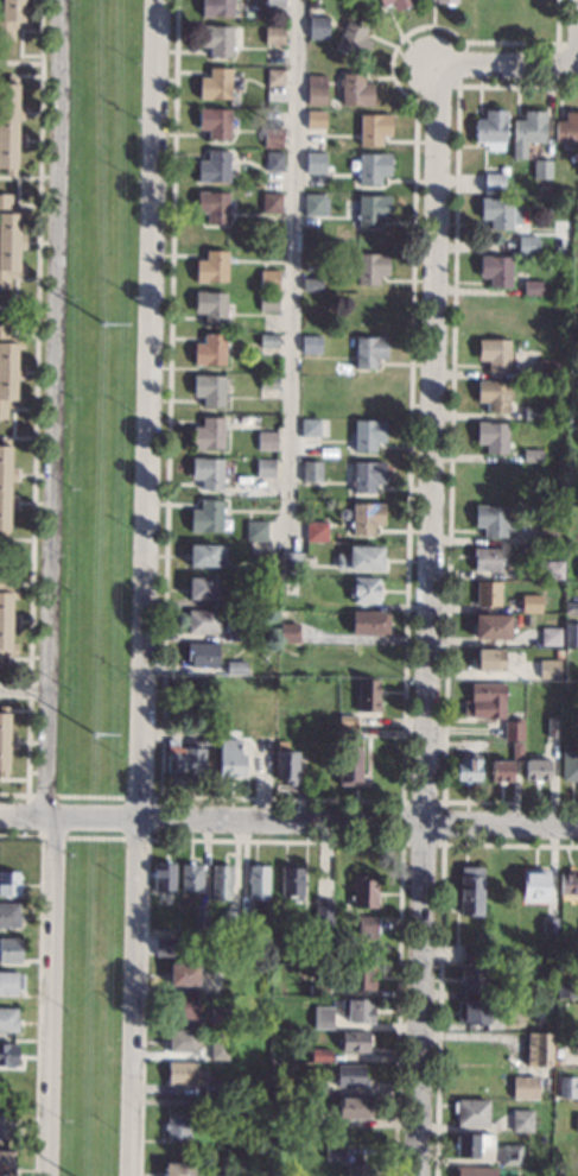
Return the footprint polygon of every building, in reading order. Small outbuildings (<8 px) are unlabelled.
[(201,15),(201,0),(231,0),(231,15),(201,15)] [(263,15),(263,0),(282,0),(282,15),(263,15)] [(381,7),(378,0),(412,0),(413,2),(393,12),(389,4),(381,7)] [(326,38),(309,38),(309,17),(326,17),(326,38)] [(366,29),(361,38),(370,42),(362,61),(334,49),(345,20),(366,29)] [(211,26),(230,26),(230,57),(209,57),(209,48),(199,48),(199,25),(211,25),(211,26)] [(282,27),(282,45),(263,45),(263,27),(282,27)] [(229,100),(198,100),(198,77),(208,77),(208,68),(229,69),(229,100)] [(282,86),(266,84),(266,69),(284,70),(282,86)] [(362,83),(371,83),(370,105),(341,105),(341,74),(363,75),(362,83)] [(324,105),(305,105),(306,75),(325,76),(324,105)] [(5,167),(0,167),(0,84),(6,84),(6,77),(15,77),(15,84),(17,84),(17,106),(23,106),(23,121),(15,121),(15,133),(21,133),(21,147),(15,147),(15,169),(13,169),(13,175),(5,175),(5,167)] [(228,140),(207,139),(207,131),(197,131),(198,108),(229,109),(228,140)] [(504,141),(502,141),(502,151),(485,151),(485,146),(479,146),(479,141),(474,141),(474,120),(483,120),(484,109),(506,109),(504,141)] [(324,128),(305,128),(306,112),(324,112),(324,128)] [(544,143),(525,143),(525,158),(512,158),(512,120),(522,120),(522,112),(544,112),(544,143)] [(564,113),(577,113),(577,144),(553,144),(554,121),(564,121),(564,113)] [(389,137),(380,137),(380,145),(358,145),(358,115),(389,115),(389,137)] [(280,147),(262,147),(262,128),(281,128),(280,147)] [(227,182),(196,182),(197,160),(207,160),(207,151),(228,151),(227,182)] [(281,170),(265,170),(265,152),(281,152),(281,170)] [(324,173),(305,173),(305,152),(324,153),(324,173)] [(389,176),(379,176),(379,184),(358,184),(358,154),(389,153),(389,176)] [(550,178),(532,178),(533,160),(551,160),(550,178)] [(507,175),(502,175),(502,194),(483,194),(483,173),(498,173),(498,166),(507,166),(507,175)] [(208,192),(227,192),(227,223),(205,223),(205,214),(196,214),(196,191),(208,191),(208,192)] [(280,213),(261,213),(261,192),(280,194),(280,213)] [(7,289),(0,288),(0,194),(9,194),(9,204),(17,206),(17,209),(27,209),(27,220),(20,220),(20,235),(25,235),(24,251),(19,249),(18,265),(25,265),(24,276),(13,274),(13,278),(8,278),(7,289)] [(323,198),(326,198),(326,215),(304,215),(304,194),(323,194),(323,198)] [(388,217),(379,217),(379,226),(357,226),(357,196),(388,195),(388,217)] [(510,204),(520,204),(520,225),(509,225),(509,229),(489,229),(489,220),(479,220),(479,197),(510,197),(510,204)] [(536,236),(536,254),(516,254),(516,235),(536,236)] [(226,282),(193,282),(195,260),(204,260),(204,251),(226,251),(226,282)] [(387,276),(377,276),(377,284),(356,284),(356,253),(387,253),(387,276)] [(509,287),(488,287),(488,278),(478,278),(478,255),(509,255),(509,287)] [(278,290),(260,290),(260,270),(278,270),(278,290)] [(320,291),(303,291),(303,278),(320,278),(320,291)] [(541,296),(522,296),(522,280),(526,280),(541,280),(541,296)] [(0,290),(0,307),(8,307),(9,290),(0,290)] [(205,292),(226,292),(224,323),(203,323),(203,314),(193,314),(193,291),(205,291),(205,292)] [(277,311),(259,311),(259,293),(277,293),(277,311)] [(386,317),(376,317),(376,327),(355,327),(356,296),(386,296),(386,317)] [(322,318),(320,333),(303,333),(303,331),(303,317),(322,318)] [(4,417),(0,417),(0,324),(8,324),(8,335),(14,335),(14,339),(23,339),(23,349),(18,349),(17,366),(23,366),(23,378),(17,378),(17,397),(23,397),(21,404),(8,404),(8,406),(4,406),(4,417)] [(540,337),(521,337),(521,324),(540,324),(540,337)] [(224,334),(223,365),(192,363),(193,343),(202,343),(203,334),(224,334)] [(277,335),(277,347),(259,347),(259,335),(277,335)] [(319,353),(301,353),(301,336),(301,335),(319,335),(319,353)] [(386,359),(375,359),(375,367),(355,368),(355,337),(386,336),(386,359)] [(508,371),(487,371),(487,361),(477,361),(477,339),(508,340),(508,371)] [(223,406),(202,406),(202,397),(192,397),(192,375),(223,375),(223,406)] [(277,388),(259,388),(259,377),(277,377),(277,388)] [(318,390),(300,390),(301,378),(318,378),(318,390)] [(507,412),(485,411),(485,403),(476,403),(477,380),(508,381),(507,412)] [(541,421),(523,419),(523,406),(541,407),(541,421)] [(222,448),(191,448),(191,426),(201,426),(201,417),(218,417),(222,417),(222,448)] [(326,436),(318,436),(318,455),(300,455),(300,419),(326,419),(326,436)] [(385,442),(374,442),(374,451),(352,451),(352,421),(385,421),(385,442)] [(507,454),(484,454),(484,444),(475,444),(476,423),(507,423),(507,454)] [(275,449),(256,449),(256,432),(275,432),(275,449)] [(6,537),(0,537),(0,438),(8,440),(7,447),(9,447),(8,467),(14,467),(14,481),(8,481),(8,494),(15,494),(14,511),(8,510),(7,530),(6,530),(6,537)] [(540,462),(522,462),(522,441),(540,442),(540,462)] [(222,489),(199,489),(199,480),(190,480),(191,459),(222,459),(222,489)] [(273,460),(273,478),(255,478),(255,460),(273,460)] [(320,482),(301,481),(301,461),(320,461),(320,482)] [(382,483),(373,483),(373,493),(352,492),(352,462),(383,462),(382,483)] [(506,495),(483,495),(484,486),(475,486),(475,463),(506,464),(506,495)] [(221,531),(189,531),(190,510),(198,510),(199,500),(221,500),(221,531)] [(382,525),(373,525),(373,533),(351,533),(351,504),(382,502),(382,525)] [(506,519),(512,519),(512,530),(504,530),(504,537),(483,537),(483,527),(474,527),(475,505),(506,505),(506,519)] [(266,540),(246,540),(246,521),(266,521),(266,540)] [(325,542),(305,540),(305,521),(326,521),(325,542)] [(224,567),(215,567),(215,565),(188,565),(188,544),(224,543),(224,567)] [(381,571),(336,570),(336,554),(348,554),(348,546),(381,546),(381,571)] [(498,570),(474,570),(474,558),(470,558),(470,549),(472,549),(472,548),(500,548),(498,570)] [(300,574),(279,574),(280,552),(301,552),(300,574)] [(277,574),(255,574),(256,554),(277,555),(277,574)] [(561,580),(542,580),(542,561),(561,561),(561,580)] [(567,570),(577,570),(577,581),(567,581),(567,570)] [(215,600),(188,599),(188,577),(215,577),(215,600)] [(297,595),(280,595),(280,577),(297,577),(297,595)] [(377,578),(376,603),(351,602),(351,577),(377,578)] [(500,606),(475,606),(475,582),(500,582),(500,606)] [(539,612),(521,612),(521,595),(539,595),(539,612)] [(564,602),(577,602),(577,614),(564,614),(564,602)] [(220,634),(186,633),(188,609),(220,611),(220,634)] [(382,613),(388,613),(388,634),(382,634),(381,636),(350,636),(351,611),(382,612),(382,613)] [(509,618),(513,619),(513,627),(509,627),(509,639),(472,639),(474,614),(509,615),(509,618)] [(565,614),(577,615),(577,646),(563,646),(563,624),(564,624),(565,614)] [(297,643),(279,643),(279,622),(297,622),(297,643)] [(249,641),(229,640),(230,627),(249,628),(249,641)] [(559,645),(540,645),(540,627),(560,628),(559,645)] [(217,668),(186,668),(186,643),(217,643),(217,668)] [(502,671),(472,670),(474,658),(476,658),(476,649),(503,650),(502,671)] [(559,678),(539,678),(539,659),(559,659),(559,678)] [(244,675),(226,674),(226,660),(246,662),(244,675)] [(379,712),(357,712),(357,679),(379,679),(379,712)] [(503,719),(463,717),(463,701),(470,701),(470,683),(503,683),(503,719)] [(6,777),(0,777),(0,707),(7,707),(7,713),(8,713),(8,734),(14,734),(13,750),(7,750),(7,770),(6,770),(6,777)] [(521,712),(521,719),(522,719),(521,740),(503,740),(503,721),(512,721),(512,719),(513,719),(513,712),(521,712)] [(356,715),(355,726),(338,726),(338,715),(356,715)] [(559,736),(546,736),(546,719),(559,719),(559,736)] [(307,739),(297,739),(297,721),(309,721),(307,739)] [(355,739),(338,739),(338,727),(355,728),(355,739)] [(210,744),(199,744),(199,731),(210,731),(210,744)] [(239,754),(252,754),(252,752),(272,753),(271,770),(243,770),(243,776),(218,776),(220,739),(239,739),(239,754)] [(178,748),(204,748),(204,774),(166,774),(166,740),(177,740),(178,748)] [(521,759),(512,759),(512,742),(521,742),(521,759)] [(561,745),(577,745),(577,781),(560,780),(561,745)] [(360,780),(350,780),(350,785),(338,785),(338,750),(360,750),(360,780)] [(297,785),(285,785),(285,779),(274,779),(275,751),(297,752),(297,785)] [(478,780),(469,780),(469,784),(463,784),(463,780),(455,780),(455,763),(458,763),(458,758),(479,758),(478,780)] [(548,780),(525,780),(525,759),(535,759),(535,758),(548,758),(548,780)] [(510,782),(490,782),(490,760),(510,760),(510,782)] [(174,891),(152,891),(152,864),(174,864),(174,891)] [(202,891),(180,891),(180,865),(202,865),(202,891)] [(230,899),(211,899),(211,865),(230,866),(230,899)] [(268,899),(249,899),(249,884),(247,884),(247,872),(249,872),(249,866),(268,866),(268,899)] [(481,877),(482,877),(482,916),(458,916),(458,875),(459,875),(459,866),(482,867),(481,877)] [(303,896),(301,896),(301,900),(291,900),(291,896),(280,896),(280,867),(303,867),(303,896)] [(548,903),(521,903),(521,870),(548,870),(548,903)] [(18,896),(0,896),(0,871),(19,871),(18,896)] [(559,873),(577,874),(577,894),(559,894),(559,873)] [(367,879),(375,879),(375,908),(351,906),(351,875),(367,877),(367,879)] [(334,918),(331,918),(331,925),(320,925),(320,918),(315,918),(315,899),(334,899),(334,918)] [(20,928),(0,928),(0,904),(18,904),(18,913),(20,913),(20,928)] [(207,929),(192,929),(193,910),(207,910),(207,929)] [(254,910),(253,930),(240,930),(241,910),(254,910)] [(240,930),(222,929),(223,911),(239,911),(240,911),(240,930)] [(376,917),(379,918),(379,932),(376,932),(375,938),(367,938),(367,934),(357,934),(357,916),(376,916),(376,917)] [(557,935),(541,935),(541,917),(557,917),(557,935)] [(500,948),(519,948),(519,965),(502,965),(502,963),(462,962),(463,947),(483,947),(483,927),(500,927),(500,948)] [(173,956),(154,956),(154,937),(173,937),(173,956)] [(21,963),(0,962),(0,939),(23,940),(21,963)] [(197,985),(170,985),(170,963),(197,963),(197,985)] [(370,972),(375,973),(374,990),(349,988),(349,966),(370,966),(370,972)] [(484,992),(463,992),(463,985),(459,985),(459,967),(485,967),(484,992)] [(15,995),(0,995),(0,972),(23,973),(23,991),(15,991),(15,995)] [(576,998),(558,998),(558,980),(576,980),(576,998)] [(328,984),(328,995),(309,994),(309,982),(328,984)] [(517,998),(498,998),(498,985),(517,985),(517,998)] [(196,1018),(169,1018),(169,997),(196,997),(196,1018)] [(370,1006),(374,1005),(374,1023),(347,1024),(347,999),(370,999),(370,1006)] [(489,1024),(457,1023),(457,1000),(489,1000),(489,1024)] [(553,1024),(534,1024),(535,1001),(553,1001),(553,1024)] [(332,1029),(313,1029),(313,1006),(332,1006),(332,1029)] [(18,1032),(0,1032),(0,1008),(17,1009),(15,1019),(18,1019),(18,1032)] [(228,1026),(211,1026),(211,1010),(228,1010),(228,1026)] [(195,1051),(167,1051),(169,1030),(196,1030),(195,1051)] [(368,1052),(342,1051),(342,1031),(368,1031),(368,1052)] [(551,1066),(526,1066),(527,1033),(552,1033),(551,1066)] [(227,1060),(210,1060),(210,1041),(228,1041),(227,1060)] [(17,1068),(0,1067),(0,1045),(18,1045),(17,1068)] [(563,1045),(577,1045),(577,1064),(563,1064),(563,1045)] [(329,1062),(312,1062),(312,1049),(329,1049),(329,1062)] [(196,1069),(207,1069),(207,1077),(202,1077),(202,1085),(167,1085),(167,1062),(196,1062),(196,1069)] [(363,1079),(368,1080),(368,1087),(337,1087),(337,1064),(363,1064),(363,1079)] [(324,1066),(323,1094),(305,1094),(305,1066),(324,1066)] [(536,1099),(513,1099),(513,1076),(536,1077),(536,1099)] [(577,1098),(559,1098),(559,1077),(573,1077),(577,1077),(577,1098)] [(221,1081),(221,1094),(204,1093),(204,1080),(221,1081)] [(301,1094),(291,1094),(291,1082),(301,1082),(301,1094)] [(217,1095),(216,1111),(201,1109),(201,1095),(217,1095)] [(369,1098),(368,1120),(337,1119),(338,1098),(369,1098)] [(488,1126),(456,1126),(456,1113),(452,1113),(452,1101),(456,1101),(457,1099),(488,1100),(488,1126)] [(532,1132),(512,1132),(512,1109),(532,1109),(532,1132)] [(9,1140),(0,1140),(0,1111),(9,1111),(9,1123),(14,1123),(14,1131),(11,1131),(9,1140)] [(188,1139),(166,1138),(166,1130),(164,1130),(164,1123),(166,1123),(166,1113),(188,1113),(188,1139)] [(325,1128),(309,1128),(309,1113),(325,1113),(325,1128)] [(493,1147),(477,1147),(477,1158),(456,1158),(456,1133),(493,1134),(493,1147)] [(521,1145),(520,1165),(501,1164),(501,1145),(521,1145)] [(342,1158),(324,1158),(324,1146),(342,1147),(342,1158)] [(13,1175),(0,1175),(0,1151),(13,1151),(13,1175)] [(192,1163),(192,1175),(164,1175),(164,1163),(192,1163)] [(370,1165),(370,1175),(347,1175),(348,1164),(370,1165)] [(495,1168),(495,1175),(455,1175),(455,1166),(495,1168)]
